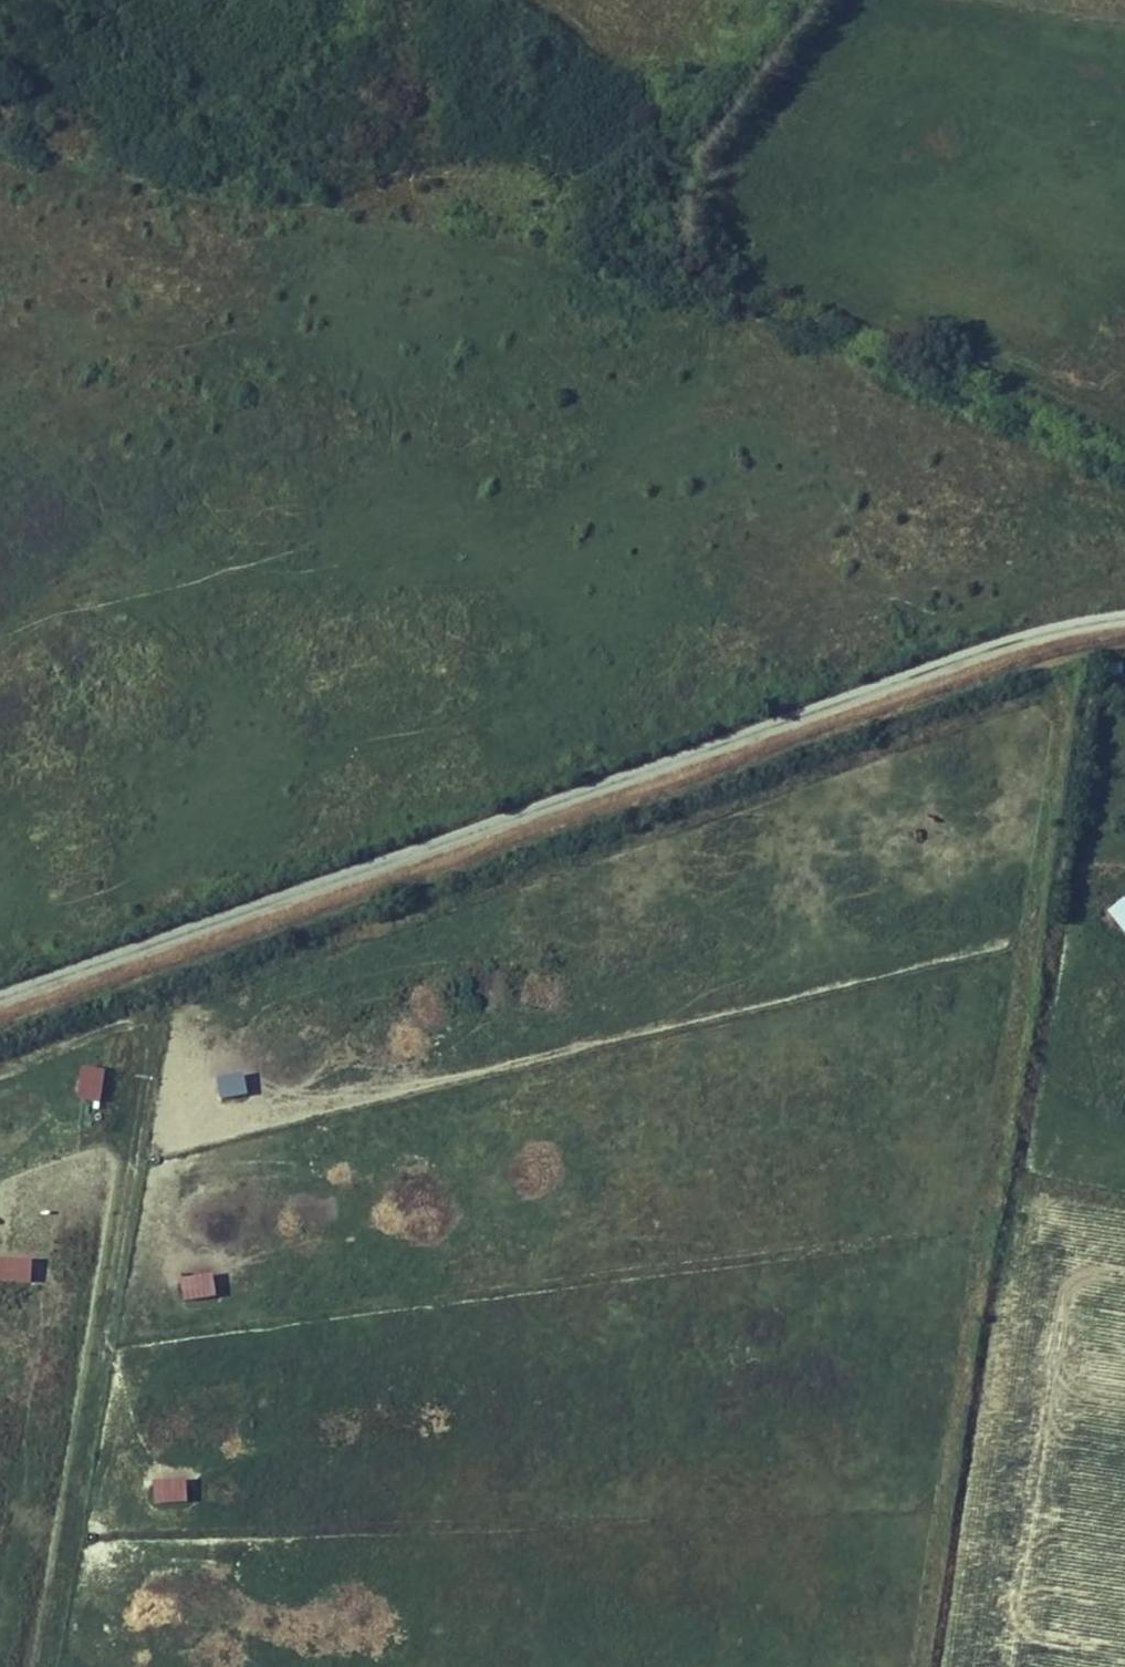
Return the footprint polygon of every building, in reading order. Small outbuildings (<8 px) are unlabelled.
[(1107,909),(1124,933),(1124,896),(1107,909)] [(79,1099),(102,1101),(105,1067),(83,1065),(79,1099)] [(219,1100),(249,1097),(246,1072),(217,1076),(219,1100)] [(32,1284),(34,1260),(0,1258),(0,1282),(32,1284)] [(215,1274),(180,1278),(183,1302),(217,1298),(215,1274)] [(153,1480),(154,1505),(190,1504),(189,1480),(153,1480)]
